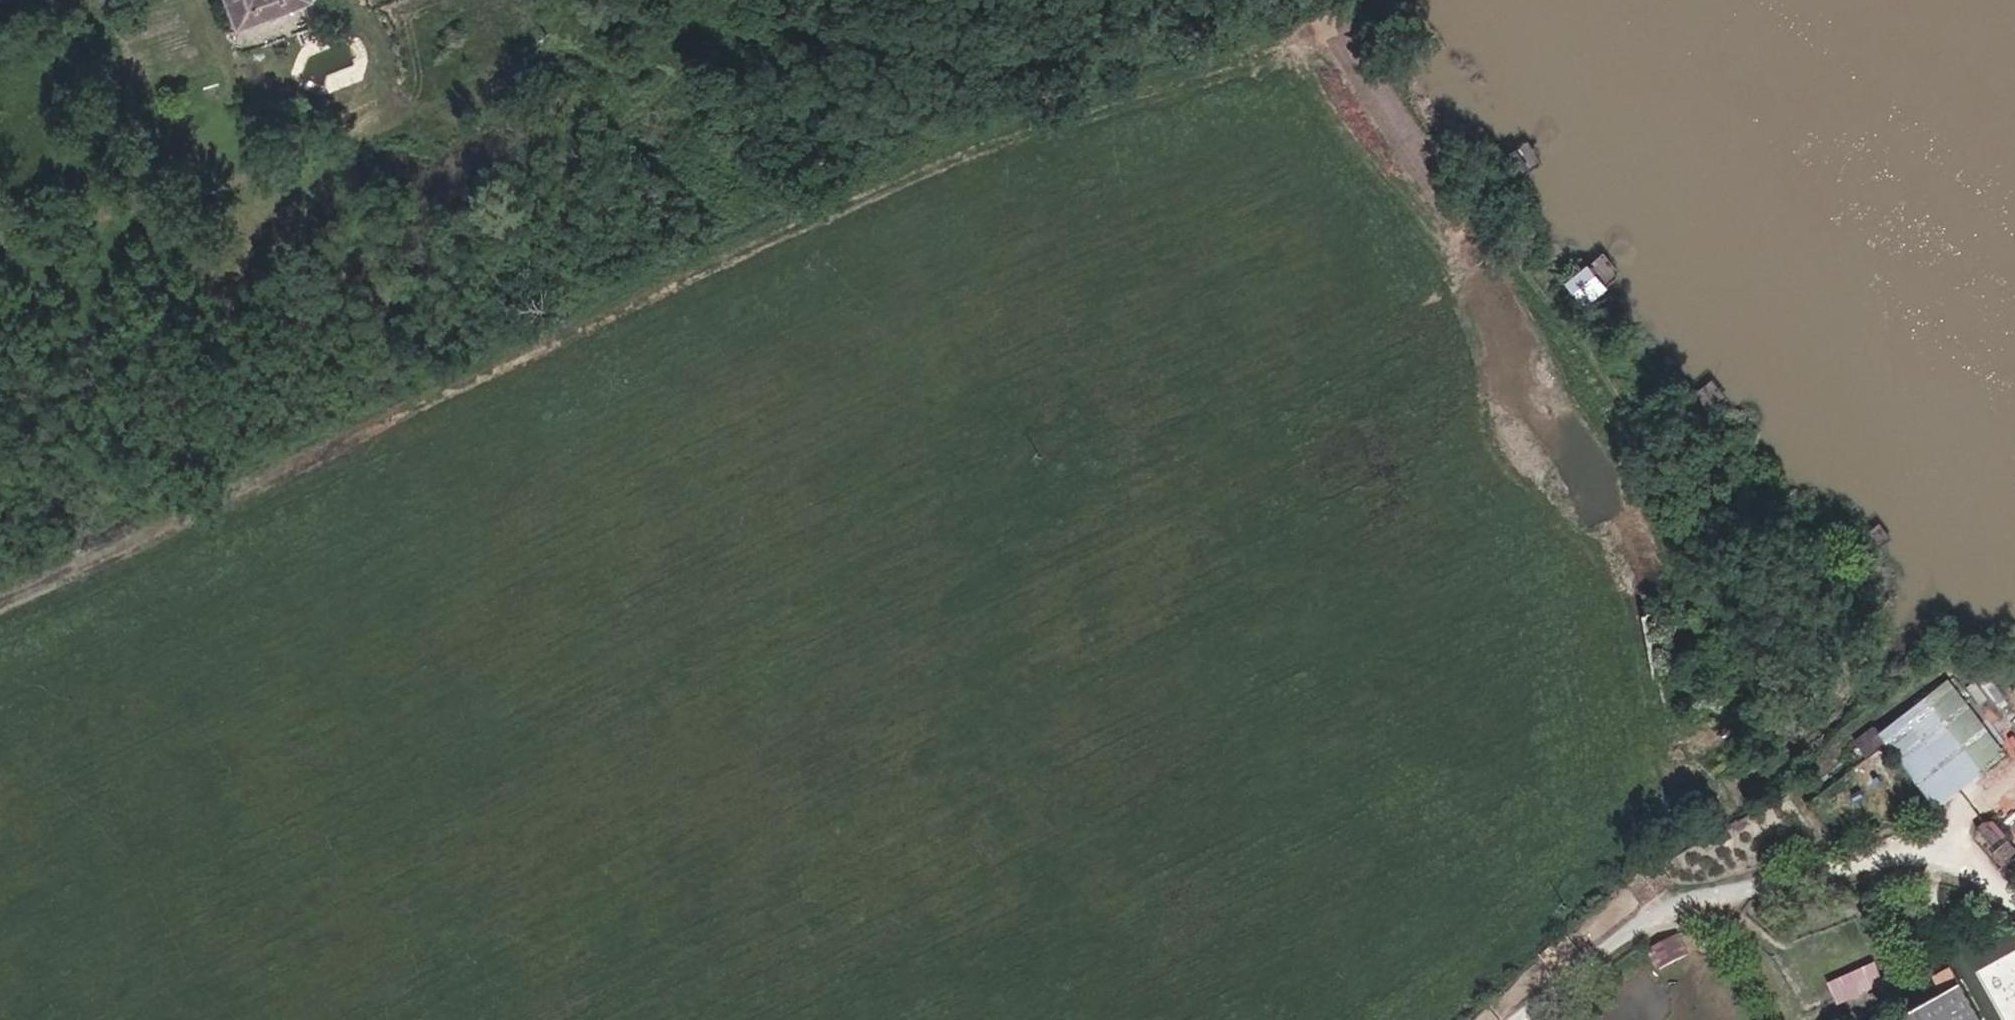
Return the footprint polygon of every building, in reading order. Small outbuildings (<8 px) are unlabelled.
[(243,27),(315,0),(232,0),(243,27)] [(64,57),(61,45),(48,48),(51,60),(64,57)] [(1605,256),(1580,277),(1600,302),(1626,281),(1605,256)] [(1980,770),(1927,700),(1882,733),(1889,744),(1936,805),(1980,770)] [(2007,839),(1993,853),(2003,866),(2014,856),(2014,848),(2007,839)] [(2006,866),(2014,875),(2014,857),(2006,866)] [(1641,902),(1668,881),(1654,862),(1627,883),(1641,902)] [(1651,947),(1661,966),(1695,950),(1686,931),(1651,947)] [(1839,996),(1887,982),(1880,960),(1832,975),(1839,996)] [(1524,989),(1535,980),(1530,974),(1520,983),(1524,989)] [(1959,982),(1890,1019),(1979,1019),(1959,982)]
